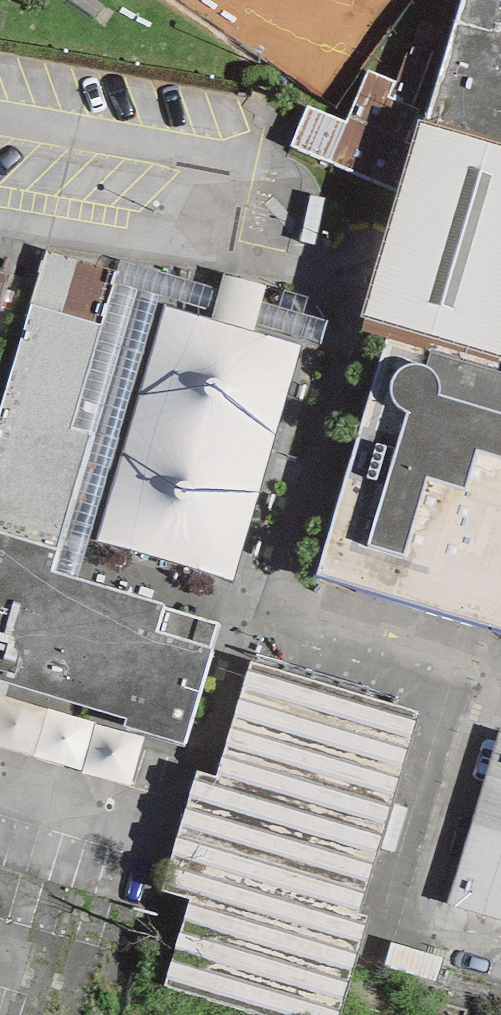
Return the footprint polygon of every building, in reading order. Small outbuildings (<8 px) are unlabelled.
[(323,103),(397,0),(159,0),(323,103)] [(429,121),(421,148),(500,172),(500,0),(466,0),(429,121)] [(395,89),(365,78),(345,131),(307,114),(290,156),(403,203),(421,148),(429,121),(416,115),(435,60),(409,50),(395,89)] [(403,203),(362,345),(384,351),(497,385),(500,371),(500,172),(421,148),(403,203)] [(11,259),(0,257),(0,314),(2,314),(11,259)] [(24,270),(0,352),(0,692),(178,744),(217,610),(39,558),(115,296),(24,270)] [(164,303),(96,538),(234,579),(302,342),(164,303)] [(497,385),(384,351),(311,595),(500,653),(500,371),(497,385)] [(159,987),(257,1014),(339,1014),(369,912),(360,909),(419,707),(250,658),(216,773),(195,767),(159,891),(185,898),(159,987)] [(498,729),(448,903),(500,919),(500,730),(498,729)]
